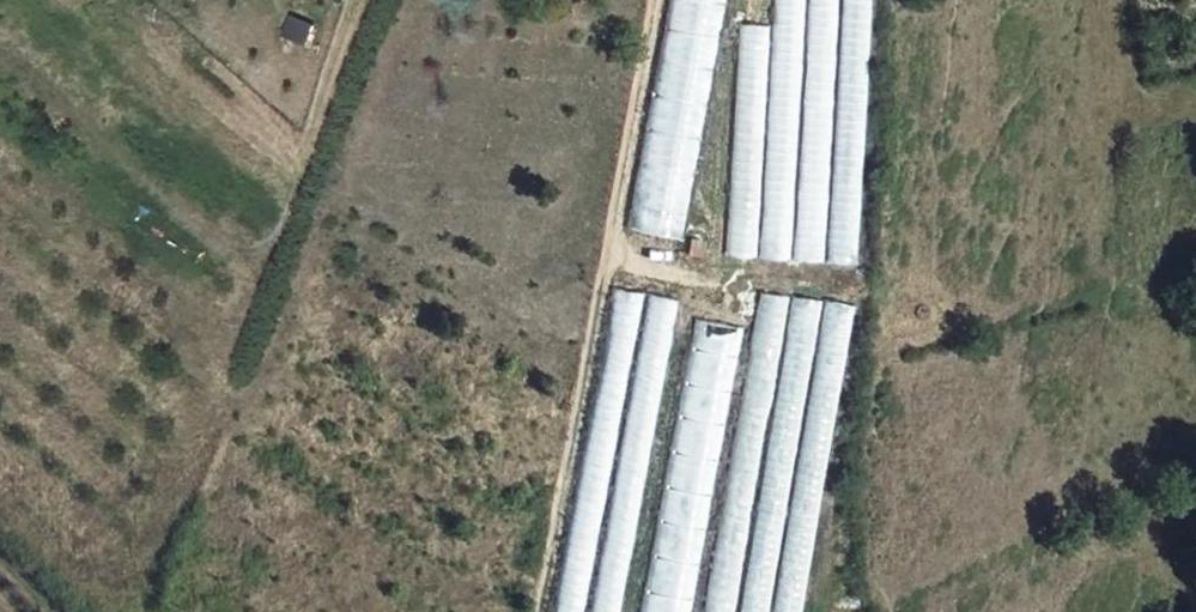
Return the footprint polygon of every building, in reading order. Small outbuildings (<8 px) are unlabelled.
[(724,0),(670,0),(627,234),(679,243),(724,0)] [(805,0),(775,0),(762,260),(791,261),(805,0)] [(838,0),(808,0),(795,261),(825,263),(838,0)] [(870,0),(840,0),(826,264),(856,265),(870,0)] [(741,26),(726,257),(753,258),(768,27),(741,26)] [(554,611),(582,611),(644,296),(617,290),(554,611)] [(761,293),(705,611),(735,611),(789,298),(761,293)] [(592,611),(620,611),(681,302),(654,296),(592,611)] [(794,297),(739,611),(769,611),(822,302),(794,297)] [(825,302),(772,611),(801,611),(854,307),(825,302)] [(695,319),(639,611),(691,611),(745,329),(695,319)]
